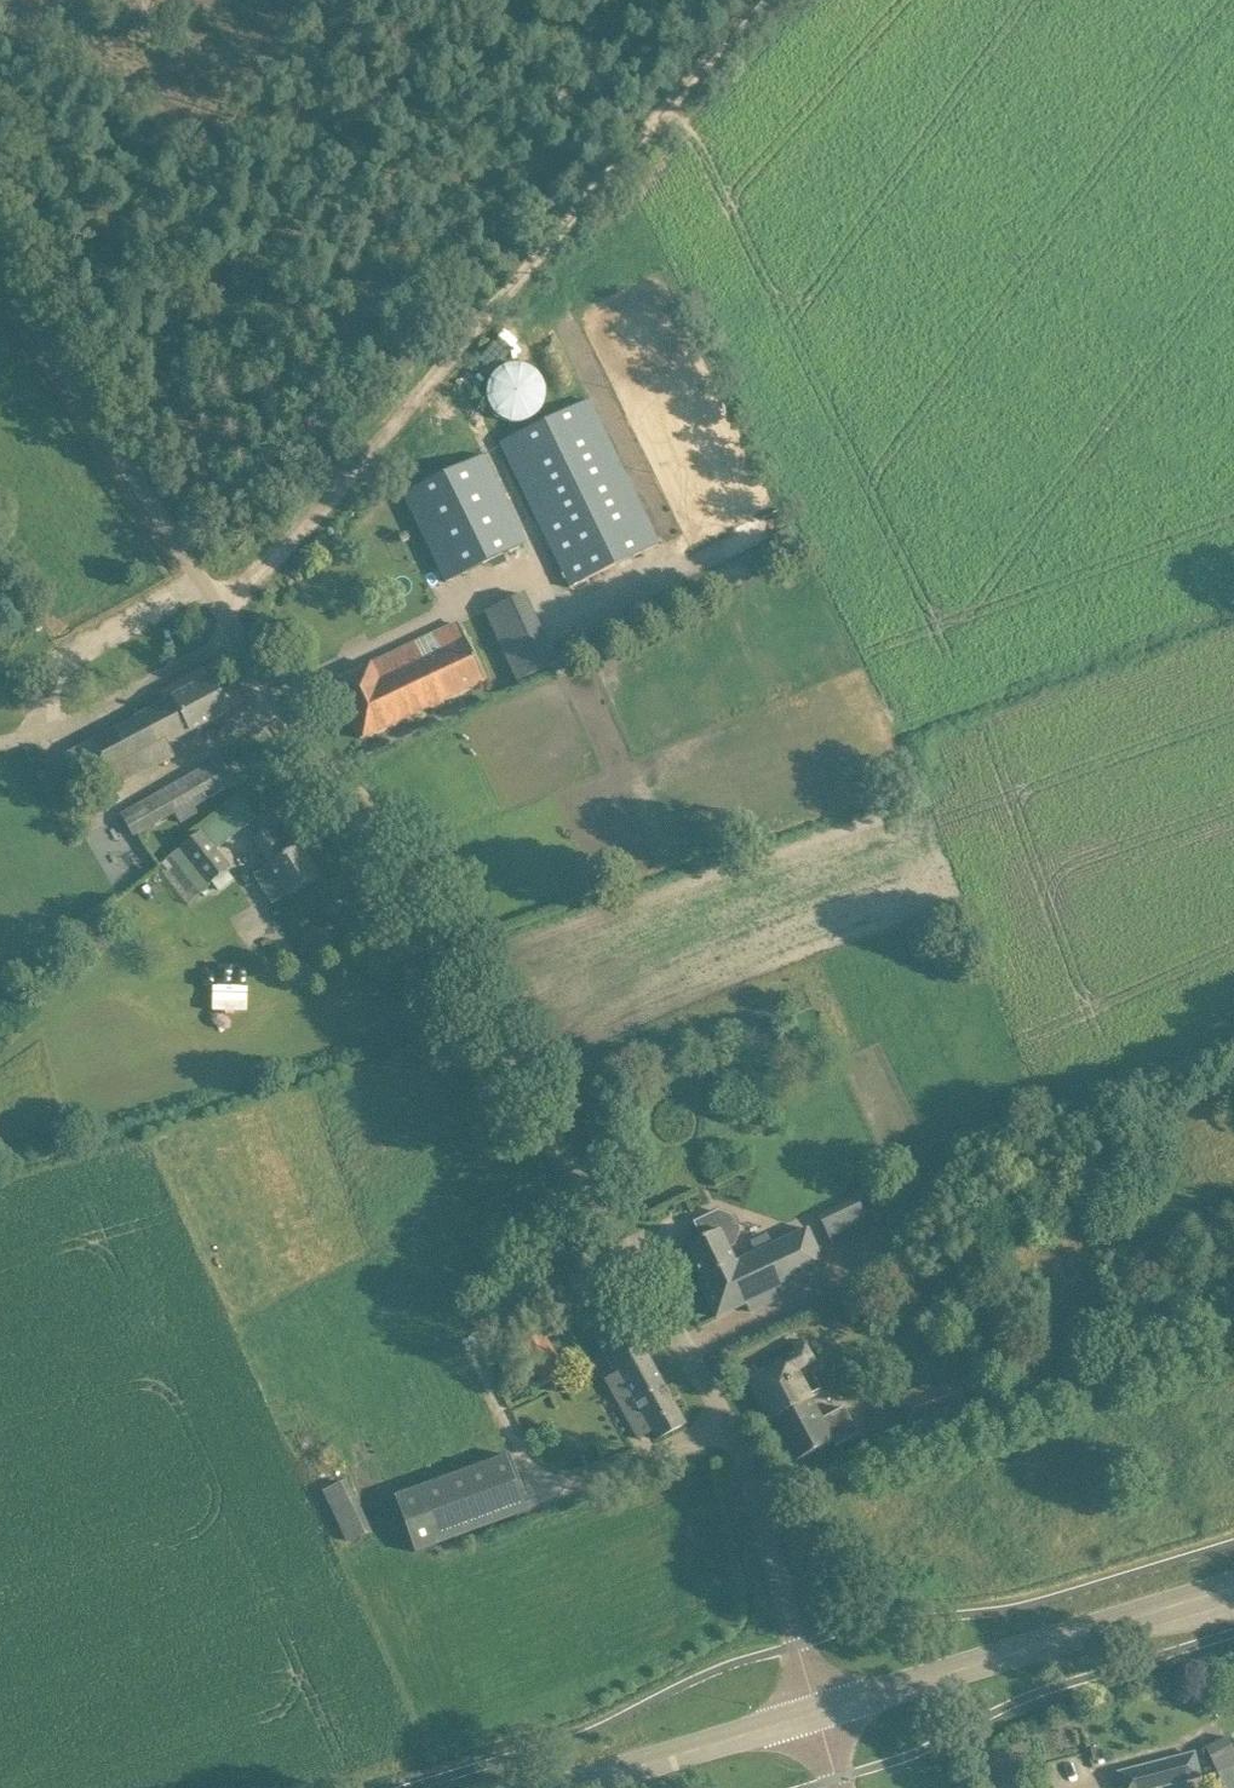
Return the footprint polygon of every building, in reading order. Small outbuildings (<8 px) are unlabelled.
[(501,367),(499,368),(498,369),(496,370),(494,372),(494,373),(493,373),(493,374),(491,376),(491,377),(490,377),(490,378),(489,379),(488,381),(487,383),(487,385),(486,386),(486,388),(486,391),(485,393),(485,394),(486,397),(486,399),(486,400),(487,402),(487,404),(488,406),(489,407),(489,408),(491,410),(491,412),(492,412),(493,413),(494,415),(496,417),(500,419),(501,420),(502,420),(506,422),(508,423),(511,423),(512,423),(514,423),(517,424),(519,423),(522,423),(524,422),(527,421),(528,421),(530,420),(531,419),(534,417),(535,416),(538,413),(539,412),(541,410),(542,408),(543,405),(544,402),(545,400),(545,395),(545,391),(545,389),(545,388),(544,386),(544,385),(543,383),(543,381),(542,379),(541,377),(539,376),(537,373),(536,372),(534,370),(531,368),(530,367),(529,367),(526,365),(523,365),(519,364),(515,364),(514,364),(511,364),(508,365),(505,365),(503,366),(501,367)] [(588,400),(499,443),(569,588),(658,545),(588,400)] [(403,494),(445,583),(526,544),(483,455),(403,494)] [(556,664),(523,592),(482,611),(515,682),(556,664)] [(484,680),(473,659),(456,622),(333,680),(360,739),(441,701),(441,700),(484,680)] [(210,678),(189,689),(79,747),(103,794),(170,759),(163,745),(190,731),(228,712),(210,678)] [(197,814),(192,806),(217,792),(203,767),(119,815),(133,837),(174,814),(179,824),(197,814)] [(229,868),(214,848),(251,820),(237,802),(179,848),(207,884),(229,868)] [(289,897),(299,890),(319,877),(299,846),(285,855),(269,829),(253,839),(289,897)] [(125,852),(136,873),(154,864),(144,843),(125,852)] [(827,1237),(866,1219),(856,1198),(818,1216),(827,1237)] [(715,1317),(746,1303),(750,1312),(776,1299),(773,1293),(826,1268),(807,1227),(736,1261),(730,1247),(734,1245),(740,1229),(733,1215),(720,1212),(718,1213),(696,1223),(703,1238),(687,1246),(702,1278),(697,1280),(715,1317)] [(506,1300),(497,1283),(481,1292),(490,1308),(506,1300)] [(657,1439),(664,1436),(685,1424),(645,1352),(650,1350),(627,1304),(605,1316),(586,1326),(613,1375),(618,1372),(638,1410),(625,1417),(637,1438),(652,1430),(657,1439)] [(516,1339),(519,1346),(540,1385),(566,1372),(549,1340),(541,1326),(516,1339)] [(795,1462),(816,1451),(845,1435),(805,1361),(808,1359),(800,1345),(747,1374),(795,1462)] [(1020,1365),(1006,1370),(1010,1382),(1024,1377),(1020,1365)] [(964,1405),(956,1381),(932,1390),(930,1385),(899,1396),(909,1424),(964,1405)] [(510,1455),(394,1497),(415,1552),(530,1510),(510,1455)] [(322,1491),(347,1544),(371,1532),(345,1480),(322,1491)] [(807,1545),(795,1552),(801,1563),(813,1557),(807,1545)] [(1233,1764),(1233,1754),(1228,1737),(1205,1745),(1214,1770),(1233,1764)] [(1165,1761),(1118,1773),(1122,1787),(1156,1787),(1171,1784),(1201,1777),(1196,1754),(1165,1761)]
